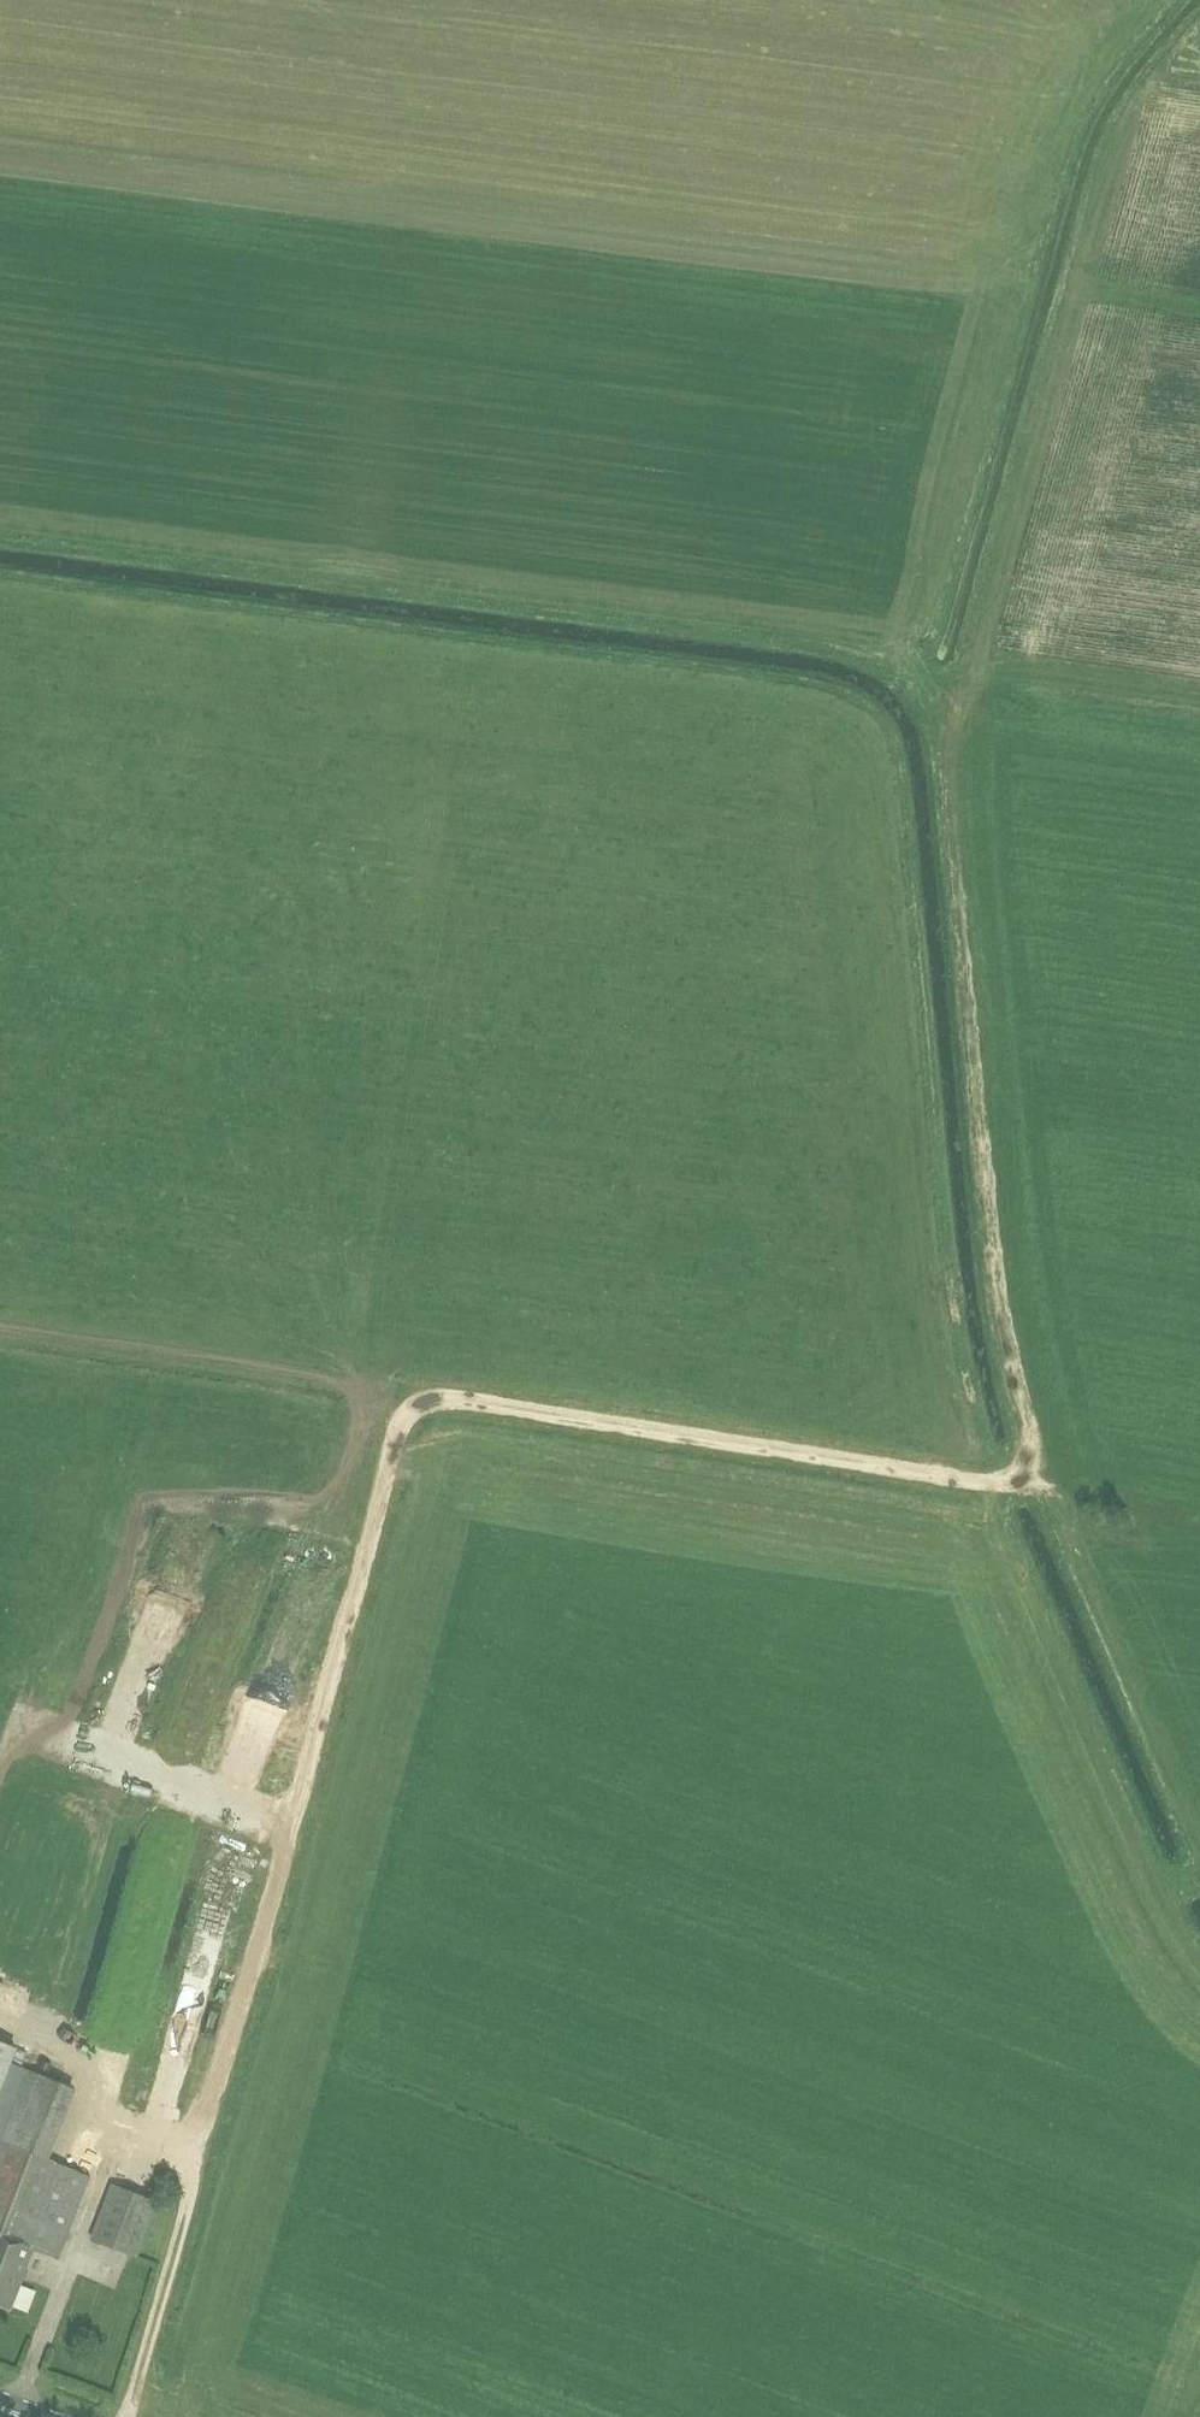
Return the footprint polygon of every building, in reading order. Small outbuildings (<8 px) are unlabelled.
[(203,1928),(197,1977),(218,1980),(225,1931),(203,1928)] [(17,2045),(0,2039),(0,2090),(17,2045)] [(51,2160),(79,2085),(24,2068),(0,2134),(0,2303),(12,2307),(35,2248),(59,2257),(90,2175),(51,2160)] [(113,2184),(94,2238),(140,2254),(159,2200),(113,2184)]
